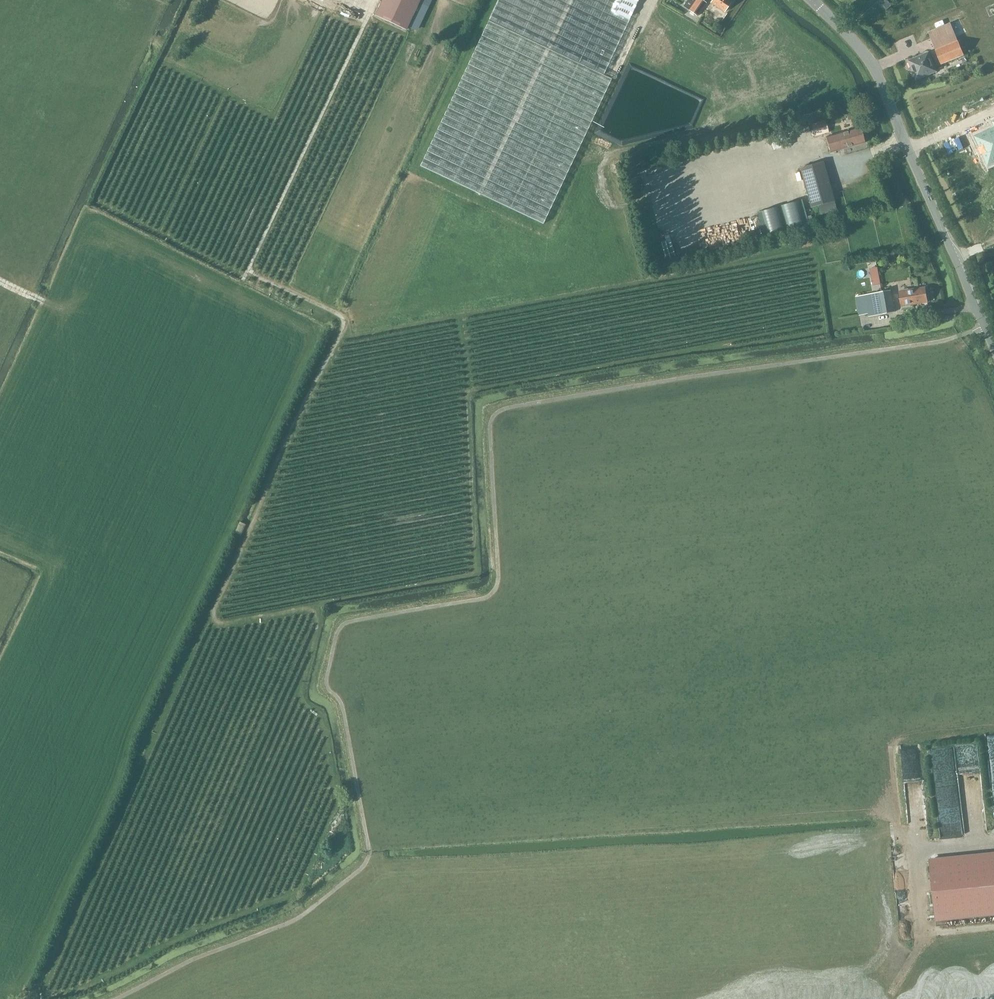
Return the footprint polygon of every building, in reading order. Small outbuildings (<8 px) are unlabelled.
[(375,16),(406,31),(421,0),(382,0),(375,16)] [(489,20),(489,21),(603,75),(639,0),(498,0),(489,20)] [(703,0),(694,0),(688,9),(696,15),(705,2),(703,0)] [(711,3),(724,12),(731,2),(729,1),(730,0),(713,0),(711,3)] [(879,2),(887,10),(892,5),(887,0),(881,0),(879,2)] [(951,23),(928,32),(935,50),(941,65),(964,56),(975,51),(962,19),(951,23)] [(603,75),(489,21),(420,165),(541,223),(610,78),(603,75)] [(916,81),(938,71),(929,51),(907,60),(916,81)] [(813,118),(815,131),(830,128),(828,116),(813,118)] [(830,152),(864,142),(860,128),(826,137),(830,152)] [(975,136),(980,148),(979,148),(979,149),(982,154),(981,154),(982,155),(983,154),(988,165),(993,163),(993,129),(988,132),(988,131),(975,136)] [(810,208),(819,206),(821,215),(837,211),(823,161),(799,168),(810,208)] [(756,208),(744,211),(747,220),(758,217),(756,208)] [(665,230),(669,245),(675,243),(671,228),(665,230)] [(875,281),(882,280),(879,257),(871,258),(875,281)] [(911,305),(928,302),(925,287),(909,290),(908,289),(901,290),(901,291),(899,292),(901,306),(903,306),(904,307),(911,306),(911,305)] [(869,317),(895,312),(891,290),(856,296),(858,308),(867,307),(869,317)] [(930,860),(936,919),(993,913),(993,854),(930,860)]
